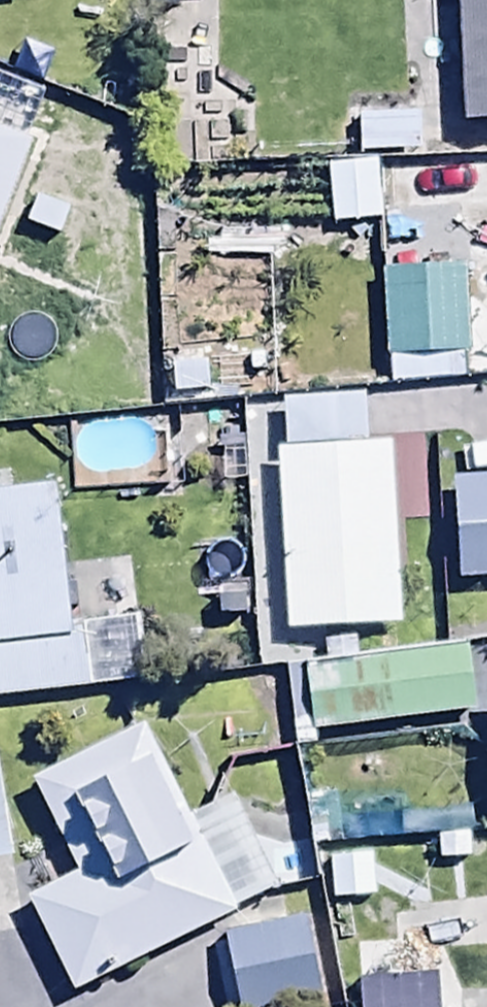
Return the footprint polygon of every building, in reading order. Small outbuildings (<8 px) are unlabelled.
[(462,132),(486,131),(486,0),(458,0),(462,132)] [(33,153),(25,149),(44,102),(0,84),(0,236),(33,153)] [(422,266),(476,265),(475,220),(486,220),(486,160),(422,161),(422,118),(356,120),(357,163),(386,162),(387,223),(421,221),(422,266)] [(365,404),(277,409),(289,640),(398,634),(389,453),(368,454),(365,404)] [(145,690),(132,560),(61,567),(53,489),(0,495),(0,705),(145,690)] [(450,491),(455,588),(486,586),(486,489),(450,491)] [(305,667),(312,737),(472,723),(466,652),(305,667)] [(77,881),(26,907),(76,1004),(235,923),(140,737),(31,793),(77,881)] [(15,861),(0,785),(0,864),(15,861)] [(289,940),(245,945),(253,1006),(361,1006),(346,886),(283,894),(289,940)]
